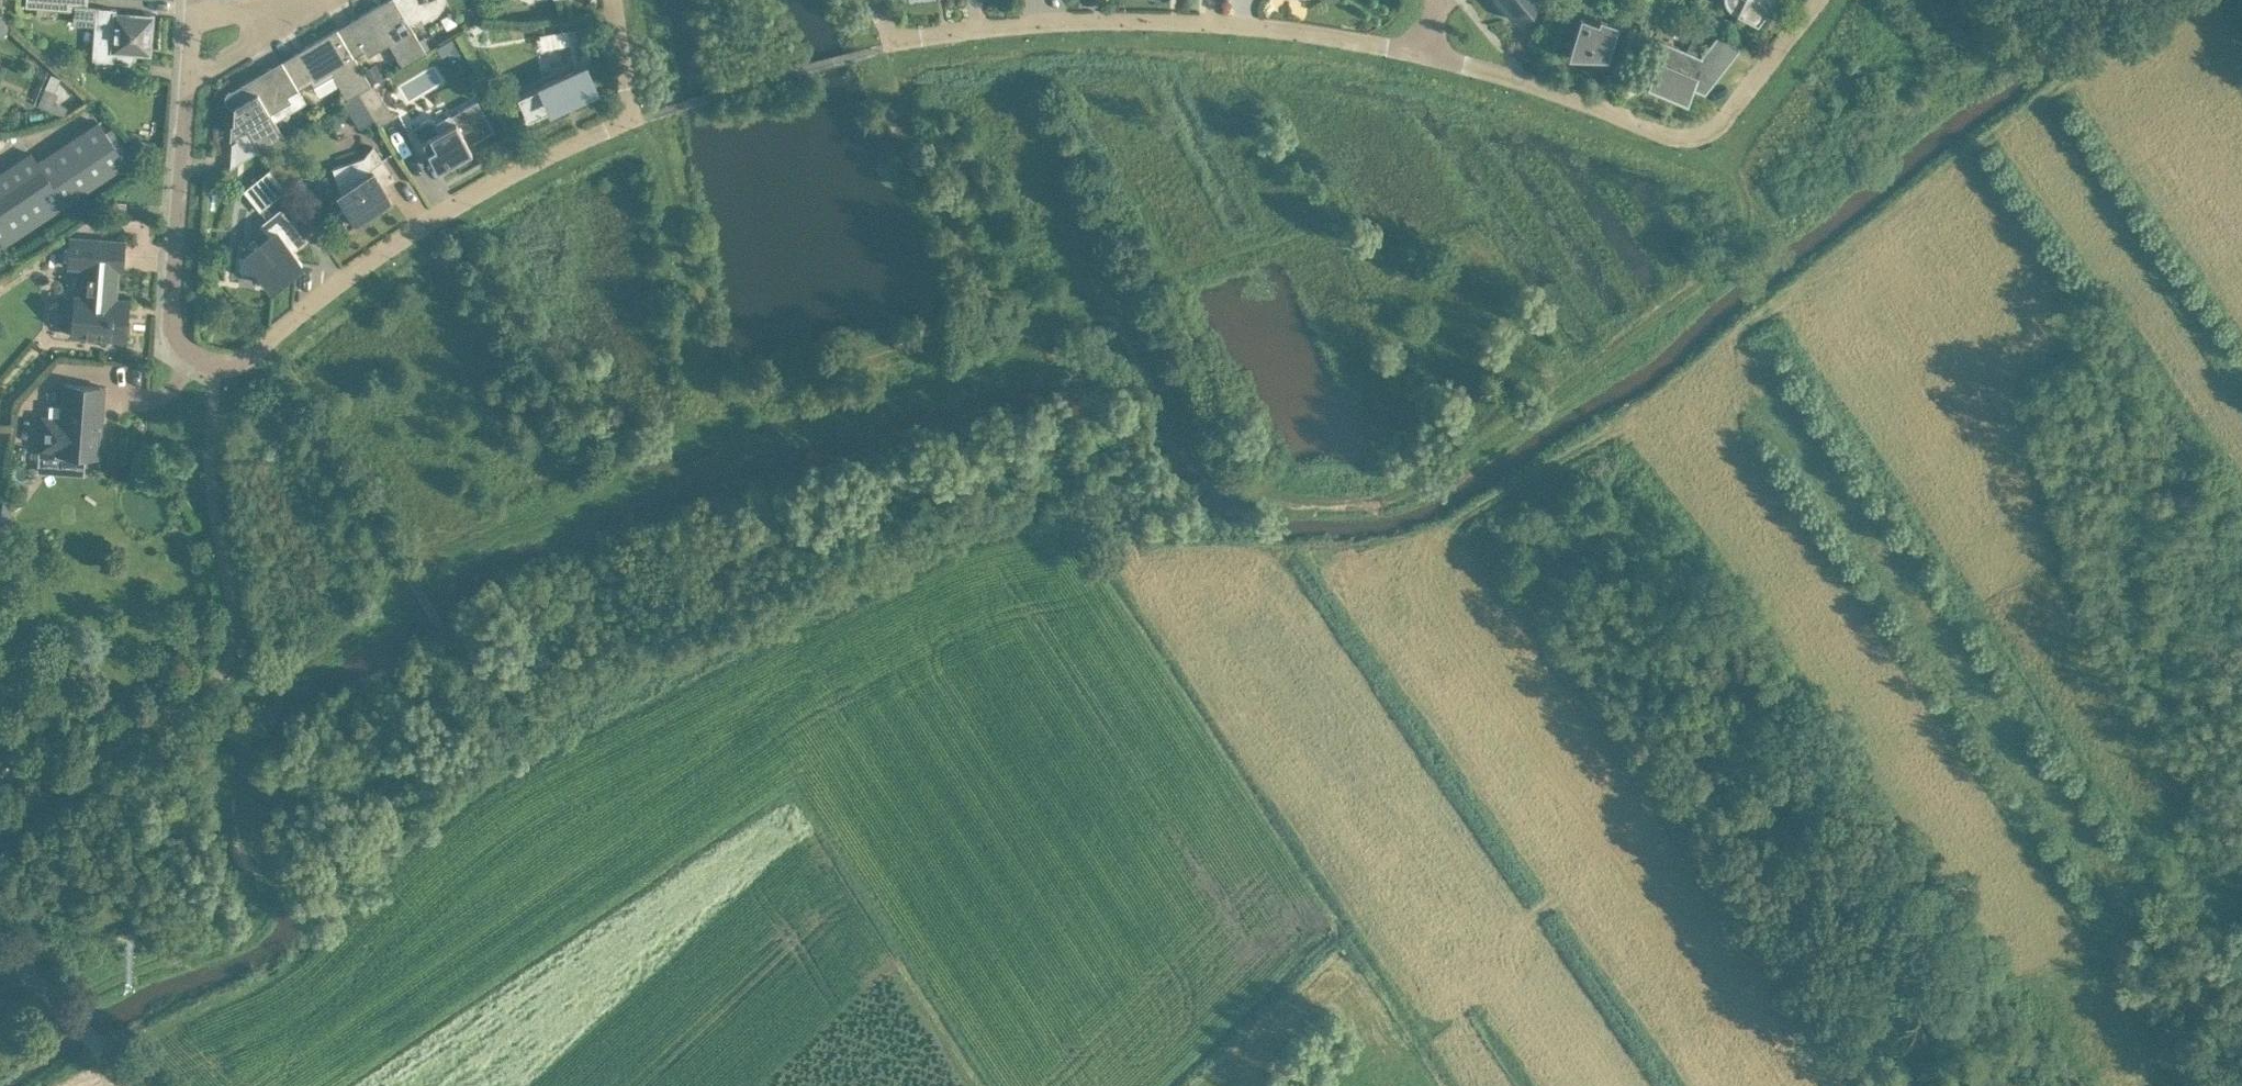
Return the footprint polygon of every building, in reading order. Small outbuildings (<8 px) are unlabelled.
[(87,10),(88,0),(26,0),(26,5),(87,10)] [(354,56),(355,55),(367,48),(369,52),(388,41),(403,65),(427,51),(410,23),(409,23),(396,0),(384,0),(337,27),(354,56)] [(409,23),(410,23),(422,16),(424,20),(431,16),(437,11),(442,4),(444,0),(396,0),(409,23)] [(1221,10),(1221,0),(1201,0),(1201,11),(1221,10)] [(1511,18),(1532,12),(1538,0),(1496,0),(1511,18)] [(1651,0),(1639,0),(1633,18),(1644,22),(1651,0)] [(1733,13),(1737,14),(1758,25),(1777,0),(1723,0),(1724,4),(1727,8),(1729,10),(1733,13)] [(93,59),(134,61),(135,51),(150,53),(153,14),(117,12),(117,7),(96,6),(93,59)] [(1581,15),(1579,20),(1567,53),(1603,65),(1616,28),(1581,15)] [(568,29),(570,43),(575,69),(518,95),(528,118),(597,87),(591,75),(594,73),(586,26),(568,29)] [(337,27),(282,60),(299,88),(312,81),(314,84),(333,73),(347,98),(358,91),(371,84),(355,55),(354,56),(337,27)] [(1691,87),(1705,93),(1741,46),(1720,30),(1700,55),(1664,40),(1646,82),(1686,99),(1691,87)] [(458,60),(462,67),(462,69),(471,63),(467,55),(466,55),(458,60)] [(275,120),(305,102),(297,89),(299,88),(282,60),(230,90),(228,92),(227,95),(227,98),(227,101),(229,103),(235,106),(233,132),(246,125),(260,149),(284,135),(275,120)] [(51,73),(45,87),(54,91),(60,77),(51,73)] [(374,82),(371,84),(358,91),(374,118),(379,125),(394,116),(374,82)] [(342,101),(359,127),(374,118),(358,91),(347,98),(342,101)] [(425,119),(406,130),(418,150),(420,152),(425,153),(428,152),(429,152),(438,167),(472,148),(469,143),(493,130),(476,100),(452,113),(436,122),(435,120),(432,118),(428,118),(425,119)] [(508,111),(503,102),(496,105),(504,123),(521,115),(517,107),(508,111)] [(95,118),(36,160),(28,149),(0,168),(0,242),(124,160),(95,118)] [(330,199),(348,225),(392,196),(372,166),(383,159),(373,145),(364,156),(333,167),(341,191),(330,199)] [(260,209),(274,198),(258,178),(244,189),(260,209)] [(125,213),(126,201),(114,200),(113,212),(125,213)] [(293,222),(281,207),(260,223),(270,236),(260,244),(262,247),(249,257),(248,255),(250,254),(249,253),(247,255),(238,254),(239,247),(237,247),(235,267),(236,270),(238,272),(240,274),(241,274),(256,276),(256,274),(260,272),(270,285),(292,268),(289,263),(299,255),(293,248),(296,247),(296,248),(307,239),(293,222)] [(76,295),(73,334),(126,338),(126,332),(129,332),(130,319),(127,318),(129,299),(116,298),(118,269),(122,269),(124,240),(71,236),(69,265),(88,266),(86,295),(76,295)] [(15,266),(3,274),(8,281),(20,273),(15,266)] [(59,453),(99,456),(102,413),(104,385),(64,382),(62,417),(43,416),(40,448),(59,450),(59,453)] [(0,501),(0,530),(17,519),(3,499),(0,501)]
